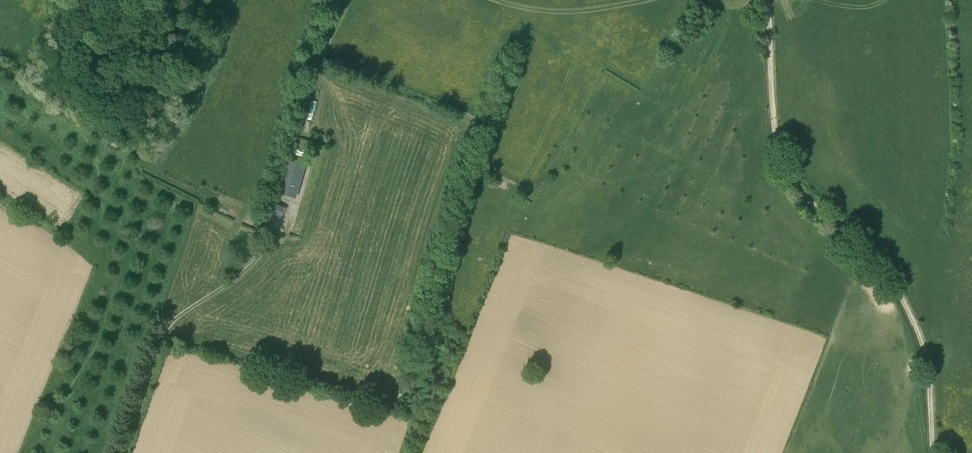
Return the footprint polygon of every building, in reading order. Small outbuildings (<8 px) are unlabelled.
[(297,198),(306,165),(288,160),(287,160),(278,193),(280,193),(284,194),(297,198)] [(265,225),(265,226),(276,230),(286,207),(274,202),(272,207),(273,208),(265,225)]
